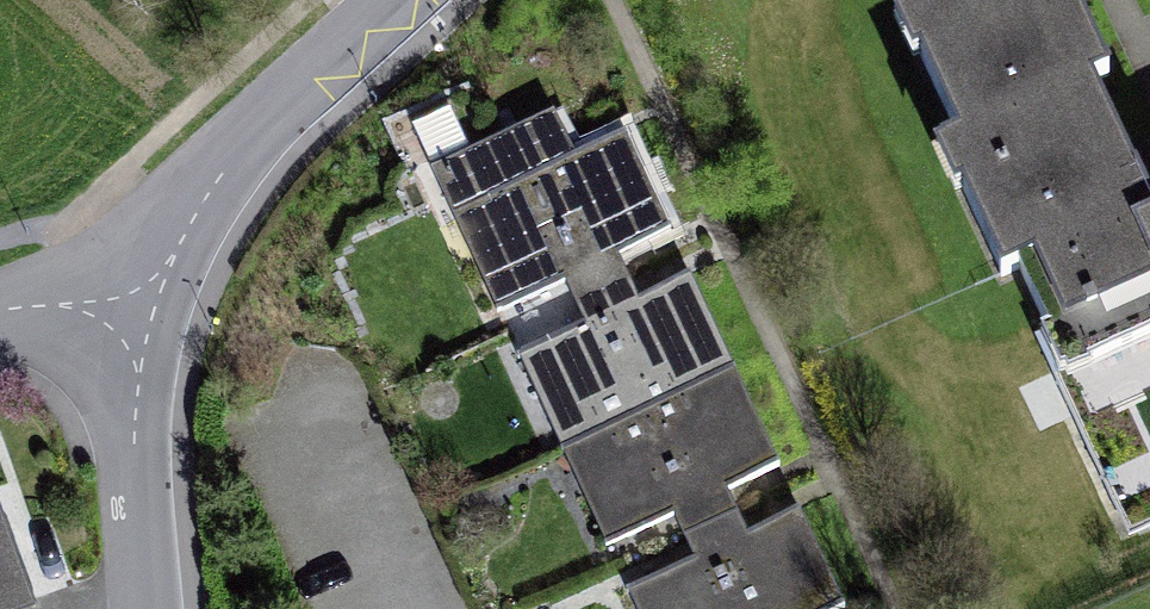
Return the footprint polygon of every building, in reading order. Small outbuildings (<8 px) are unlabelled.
[(1107,78),(1069,0),(917,0),(921,8),(891,22),(913,68),(921,64),(961,148),(1092,85),(1107,78)] [(963,195),(1006,284),(1038,269),(1069,332),(1149,293),(1149,205),(1092,85),(961,148),(937,160),(956,198),(963,195)] [(610,254),(669,227),(628,137),(573,161),(552,114),(431,168),(494,307),(564,275),(610,254)] [(633,304),(610,254),(564,275),(587,325),(519,356),(560,447),(728,371),(686,280),(633,304)] [(724,486),(777,462),(734,368),(728,371),(560,447),(604,542),(672,512),(682,533),(734,510),(724,486)] [(0,508),(0,608),(36,608),(0,508)] [(734,510),(682,533),(693,558),(626,589),(635,608),(837,608),(841,607),(799,513),(747,537),(734,510)]
